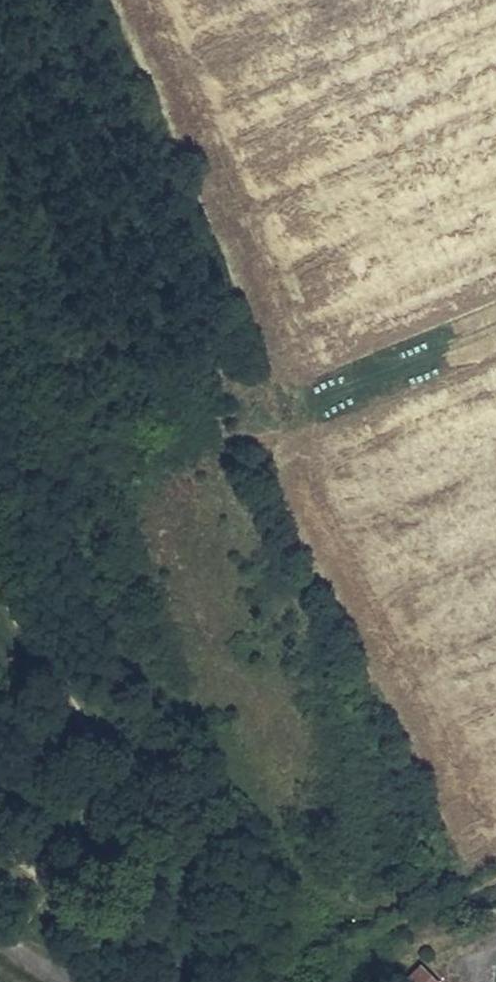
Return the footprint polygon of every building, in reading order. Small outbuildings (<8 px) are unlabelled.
[(422,966),(405,981),(438,981),(422,966)]
